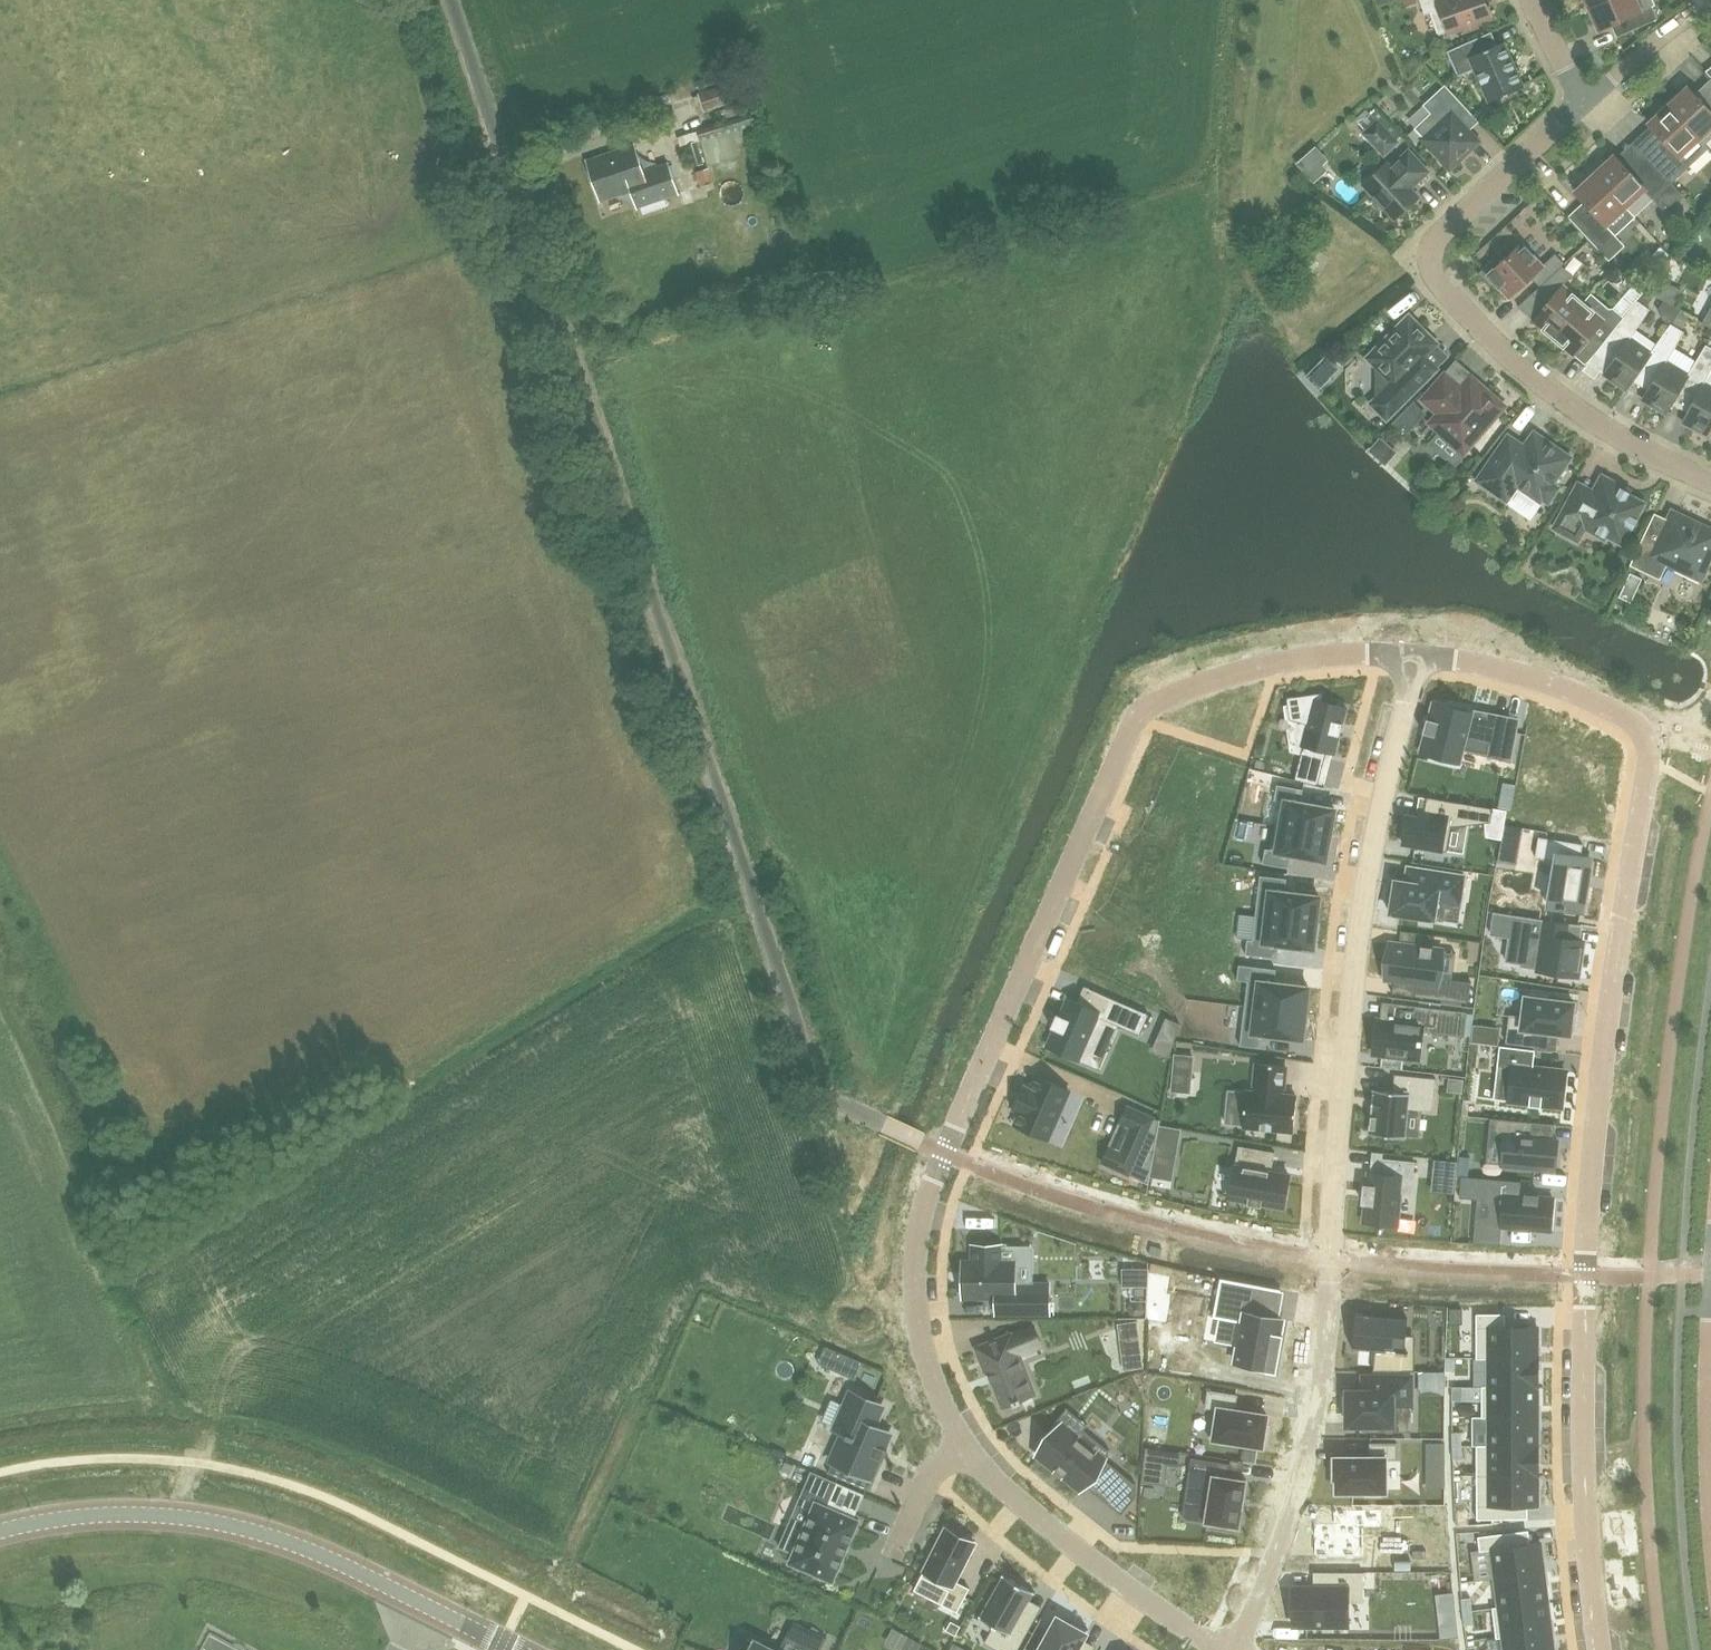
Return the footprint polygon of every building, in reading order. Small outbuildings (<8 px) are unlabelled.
[(1425,14),(1433,11),(1437,22),(1441,24),(1445,23),(1448,32),(1463,27),(1467,30),(1477,27),(1478,22),(1490,17),(1484,0),(1420,0),(1425,14)] [(1636,0),(1607,0),(1590,8),(1600,30),(1626,18),(1632,31),(1658,19),(1649,0),(1641,0),(1637,2),(1636,0)] [(1448,51),(1458,76),(1475,68),(1490,102),(1523,87),(1503,43),(1478,54),(1472,41),(1448,51)] [(698,93),(704,111),(738,100),(735,89),(743,87),(741,78),(698,93)] [(1669,105),(1700,139),(1704,144),(1710,137),(1710,81),(1696,95),(1688,87),(1669,105)] [(1460,157),(1467,151),(1469,151),(1479,141),(1470,131),(1455,115),(1465,106),(1445,85),(1434,95),(1441,102),(1430,112),(1431,114),(1416,128),(1424,138),(1423,139),(1450,169),(1460,159),(1460,157)] [(1663,139),(1646,155),(1671,182),(1672,183),(1709,149),(1704,144),(1700,139),(1669,105),(1649,124),(1651,126),(1663,139)] [(625,109),(612,113),(617,127),(630,122),(625,109)] [(753,111),(697,129),(700,141),(757,123),(753,111)] [(1384,161),(1401,145),(1378,121),(1361,136),(1384,161)] [(699,139),(686,143),(692,165),(705,161),(699,139)] [(668,162),(643,171),(634,144),(588,159),(601,200),(631,190),(637,207),(678,193),(668,162)] [(1316,146),(1297,163),(1314,183),(1328,170),(1323,165),(1329,159),(1316,146)] [(1387,163),(1363,185),(1375,197),(1375,198),(1374,200),(1374,201),(1374,202),(1374,204),(1374,205),(1374,206),(1376,207),(1377,208),(1378,209),(1379,209),(1381,209),(1382,209),(1383,209),(1385,208),(1395,219),(1419,197),(1409,186),(1414,181),(1416,183),(1428,171),(1409,151),(1391,167),(1387,163)] [(1615,155),(1595,174),(1626,207),(1634,216),(1653,199),(1664,211),(1682,194),(1672,183),(1671,182),(1646,155),(1629,170),(1617,158),(1615,155)] [(709,167),(696,171),(700,185),(713,181),(709,167)] [(1595,174),(1575,192),(1584,202),(1586,203),(1576,212),(1585,222),(1605,243),(1613,236),(1622,227),(1634,216),(1626,207),(1595,174)] [(1543,266),(1522,244),(1506,259),(1500,252),(1478,273),(1491,288),(1497,284),(1509,297),(1531,277),(1540,287),(1562,266),(1565,263),(1556,254),(1543,266)] [(1562,266),(1540,287),(1533,293),(1546,305),(1533,320),(1553,337),(1583,303),(1562,285),(1572,275),(1562,266)] [(1658,277),(1647,291),(1664,301),(1670,292),(1668,282),(1658,277)] [(1643,293),(1637,300),(1646,307),(1655,296),(1645,291),(1643,293)] [(1588,297),(1583,303),(1553,337),(1574,355),(1593,333),(1604,342),(1621,319),(1612,311),(1609,314),(1588,297)] [(1621,319),(1604,342),(1594,354),(1610,365),(1604,374),(1626,389),(1671,324),(1671,323),(1651,352),(1630,338),(1650,309),(1646,307),(1637,300),(1621,319)] [(1702,323),(1710,328),(1710,307),(1702,323)] [(1680,311),(1672,324),(1682,330),(1689,317),(1680,311)] [(1424,347),(1433,339),(1409,316),(1375,350),(1375,361),(1394,380),(1375,400),(1375,407),(1387,419),(1437,369),(1424,356),(1424,347)] [(1671,324),(1626,389),(1633,380),(1648,390),(1643,399),(1665,413),(1706,345),(1706,344),(1688,374),(1666,362),(1684,332),(1682,330),(1672,324),(1671,324)] [(1706,345),(1665,413),(1666,413),(1672,404),(1688,412),(1683,422),(1707,434),(1710,427),(1710,386),(1704,383),(1710,370),(1710,347),(1706,345)] [(1326,356),(1312,370),(1321,378),(1335,364),(1326,356)] [(1464,451),(1503,406),(1468,375),(1458,387),(1445,376),(1425,399),(1437,410),(1429,420),(1464,451)] [(1414,401),(1391,425),(1403,437),(1426,414),(1414,401)] [(1507,435),(1476,480),(1508,502),(1530,518),(1541,503),(1543,500),(1548,504),(1560,487),(1554,484),(1572,457),(1534,431),(1523,446),(1507,435)] [(1579,483),(1554,528),(1578,540),(1585,527),(1604,538),(1606,535),(1622,543),(1644,503),(1628,495),(1630,491),(1602,476),(1594,492),(1579,483)] [(1672,511),(1668,519),(1657,543),(1643,537),(1630,565),(1660,580),(1668,564),(1701,579),(1708,565),(1710,564),(1710,529),(1672,511)] [(1622,548),(1618,555),(1620,562),(1631,558),(1628,546),(1622,548)] [(1642,579),(1631,573),(1620,597),(1631,602),(1642,579)] [(1324,692),(1287,698),(1288,705),(1290,720),(1307,724),(1302,745),(1303,745),(1301,754),(1295,780),(1319,786),(1327,751),(1332,753),(1335,753),(1346,707),(1322,701),(1324,692)] [(1427,734),(1422,752),(1433,755),(1432,758),(1457,765),(1461,750),(1488,757),(1511,763),(1519,724),(1471,712),(1472,709),(1450,705),(1449,706),(1435,702),(1430,719),(1427,719),(1426,721),(1430,722),(1427,731),(1424,730),(1423,733),(1427,734)] [(1564,755),(1579,758),(1571,807),(1581,809),(1581,814),(1598,817),(1599,812),(1604,813),(1607,791),(1609,784),(1612,762),(1600,760),(1603,746),(1568,732),(1564,755)] [(1268,798),(1264,822),(1275,824),(1280,825),(1280,826),(1330,835),(1335,809),(1301,803),(1303,789),(1277,784),(1274,800),(1268,798)] [(1501,795),(1498,808),(1511,811),(1514,798),(1501,795)] [(1407,815),(1402,843),(1447,851),(1447,850),(1451,826),(1468,824),(1491,822),(1493,808),(1427,796),(1424,810),(1422,810),(1421,818),(1407,815)] [(1265,848),(1263,863),(1289,868),(1291,855),(1326,861),(1330,835),(1280,826),(1280,825),(1275,824),(1271,849),(1265,848)] [(1505,825),(1500,847),(1518,850),(1522,828),(1505,825)] [(1539,837),(1535,858),(1555,861),(1548,906),(1583,912),(1591,859),(1581,858),(1583,844),(1539,837)] [(1390,883),(1387,900),(1392,900),(1390,913),(1444,921),(1444,920),(1447,900),(1461,902),(1465,876),(1428,870),(1409,867),(1408,867),(1408,868),(1405,882),(1395,880),(1394,884),(1390,883)] [(1260,875),(1256,915),(1317,922),(1320,896),(1285,892),(1287,878),(1260,875)] [(1495,912),(1491,934),(1510,937),(1506,961),(1522,963),(1521,965),(1538,968),(1538,970),(1562,974),(1573,975),(1578,976),(1583,941),(1579,940),(1566,938),(1568,923),(1495,912)] [(1240,913),(1237,938),(1247,939),(1246,954),(1277,958),(1279,945),(1313,949),(1317,922),(1256,915),(1240,913)] [(1402,932),(1401,940),(1414,942),(1415,933),(1402,932)] [(1390,943),(1385,979),(1394,980),(1413,982),(1411,996),(1469,1003),(1471,982),(1452,979),(1439,978),(1443,950),(1390,943)] [(1239,965),(1237,980),(1248,981),(1245,1006),(1306,1013),(1309,987),(1275,983),(1276,969),(1239,965)] [(1055,1029),(1047,1046),(1079,1060),(1098,1016),(1118,1025),(1140,1034),(1149,1014),(1087,987),(1080,1002),(1078,1001),(1069,997),(1061,1015),(1057,1013),(1051,1027),(1055,1029)] [(1509,1015),(1506,1042),(1535,1046),(1537,1030),(1559,1033),(1570,1035),(1570,1032),(1574,1032),(1576,1015),(1573,1014),(1574,1003),(1547,999),(1548,996),(1530,994),(1530,997),(1525,997),(1523,1017),(1509,1015)] [(1377,1018),(1373,1054),(1383,1055),(1403,1058),(1419,1059),(1422,1031),(1465,1037),(1468,1012),(1391,1002),(1389,1014),(1383,1019),(1380,1019),(1377,1018)] [(1245,1006),(1240,1046),(1267,1049),(1268,1035),(1303,1039),(1306,1013),(1245,1006)] [(1168,1018),(1154,1050),(1170,1057),(1180,1023),(1168,1018)] [(1499,1046),(1497,1065),(1512,1067),(1508,1101),(1529,1103),(1529,1105),(1541,1106),(1541,1104),(1562,1107),(1566,1071),(1533,1067),(1535,1050),(1499,1046)] [(1175,1055),(1174,1070),(1192,1072),(1193,1057),(1175,1055)] [(1383,1055),(1382,1067),(1402,1070),(1403,1058),(1383,1055)] [(1247,1092),(1243,1126),(1293,1131),(1297,1097),(1280,1095),(1281,1089),(1283,1089),(1286,1066),(1257,1063),(1254,1093),(1247,1092)] [(1374,1089),(1369,1133),(1404,1137),(1404,1135),(1407,1107),(1421,1109),(1432,1110),(1436,1079),(1395,1074),(1394,1091),(1374,1089)] [(1021,1111),(1015,1125),(1048,1139),(1069,1090),(1037,1076),(1031,1089),(1025,1087),(1015,1109),(1021,1111)] [(1451,1078),(1449,1091),(1462,1093),(1464,1080),(1451,1078)] [(1132,1108),(1117,1141),(1140,1151),(1129,1175),(1147,1183),(1149,1183),(1150,1175),(1160,1124),(1160,1120),(1159,1120),(1132,1108)] [(1491,1118),(1489,1139),(1505,1141),(1502,1166),(1556,1171),(1558,1150),(1549,1149),(1550,1139),(1551,1124),(1491,1118)] [(1160,1124),(1150,1175),(1171,1179),(1180,1128),(1160,1124)] [(1239,1146),(1230,1198),(1248,1201),(1248,1204),(1261,1206),(1262,1204),(1284,1207),(1290,1175),(1272,1171),(1269,1171),(1272,1155),(1275,1156),(1275,1152),(1239,1146)] [(1460,1156),(1459,1175),(1468,1176),(1470,1157),(1460,1156)] [(1365,1185),(1363,1203),(1366,1203),(1365,1221),(1398,1225),(1401,1193),(1412,1194),(1416,1162),(1384,1159),(1382,1158),(1381,1174),(1370,1173),(1368,1186),(1365,1185)] [(1434,1160),(1433,1173),(1456,1175),(1458,1162),(1434,1160)] [(1461,1176),(1459,1198),(1477,1199),(1495,1201),(1493,1224),(1475,1223),(1473,1243),(1500,1244),(1502,1227),(1550,1231),(1553,1197),(1520,1195),(1521,1181),(1461,1176)] [(962,1260),(963,1296),(1005,1296),(1005,1313),(1050,1313),(1050,1284),(1033,1284),(1016,1284),(1016,1261),(1001,1261),(1001,1245),(973,1245),(973,1260),(962,1260)] [(1122,1269),(1122,1287),(1148,1287),(1149,1269),(1122,1269)] [(1166,1295),(1166,1294),(1169,1277),(1150,1274),(1148,1319),(1149,1319),(1154,1293),(1166,1295)] [(1221,1278),(1213,1317),(1219,1318),(1219,1319),(1236,1322),(1232,1344),(1239,1346),(1235,1363),(1262,1368),(1274,1370),(1279,1343),(1278,1343),(1280,1334),(1282,1319),(1279,1319),(1255,1314),(1260,1286),(1221,1278)] [(1140,1303),(1133,1303),(1130,1309),(1133,1315),(1140,1315),(1143,1309),(1140,1303)] [(1355,1323),(1352,1348),(1375,1350),(1373,1371),(1403,1371),(1406,1335),(1408,1318),(1366,1314),(1356,1313),(1355,1323)] [(1477,1314),(1477,1359),(1487,1359),(1487,1358),(1538,1357),(1538,1356),(1538,1327),(1505,1327),(1505,1314),(1477,1314)] [(1137,1321),(1118,1324),(1124,1370),(1144,1367),(1137,1321)] [(1011,1332),(974,1347),(984,1372),(988,1371),(1003,1408),(1004,1408),(1006,1414),(1020,1409),(1017,1403),(1036,1395),(1020,1354),(1012,1335),(1011,1332)] [(826,1346),(818,1363),(844,1375),(852,1378),(856,1380),(863,1363),(852,1358),(826,1346)] [(1487,1386),(1487,1387),(1538,1387),(1538,1357),(1487,1358),(1487,1359),(1487,1386)] [(1447,1358),(1446,1371),(1455,1371),(1456,1358),(1447,1358)] [(1422,1388),(1445,1388),(1445,1372),(1422,1371),(1422,1388)] [(1343,1395),(1343,1413),(1345,1412),(1348,1412),(1348,1425),(1363,1425),(1363,1431),(1380,1431),(1380,1430),(1380,1425),(1393,1425),(1393,1407),(1411,1407),(1412,1407),(1412,1376),(1381,1376),(1364,1376),(1363,1376),(1363,1377),(1363,1391),(1348,1391),(1348,1395),(1345,1395),(1343,1395)] [(1482,1386),(1482,1418),(1487,1418),(1487,1416),(1538,1416),(1538,1388),(1538,1387),(1487,1387),(1487,1386),(1482,1386)] [(1453,1387),(1452,1401),(1462,1401),(1462,1387),(1453,1387)] [(1208,1390),(1206,1407),(1214,1409),(1209,1438),(1262,1446),(1263,1443),(1266,1444),(1269,1426),(1266,1426),(1267,1415),(1235,1410),(1237,1395),(1208,1390)] [(874,1428),(883,1407),(850,1393),(835,1428),(843,1431),(831,1461),(833,1461),(828,1473),(857,1486),(862,1474),(872,1478),(890,1435),(874,1428)] [(1487,1445),(1487,1446),(1539,1446),(1539,1445),(1538,1445),(1538,1416),(1487,1416),(1487,1418),(1487,1445)] [(1048,1443),(1040,1453),(1082,1487),(1085,1484),(1096,1493),(1115,1469),(1104,1460),(1111,1451),(1085,1430),(1084,1429),(1076,1438),(1061,1426),(1048,1443)] [(1452,1433),(1452,1446),(1461,1446),(1461,1432),(1452,1433)] [(1331,1460),(1331,1475),(1335,1475),(1335,1478),(1337,1478),(1337,1492),(1365,1492),(1366,1495),(1381,1495),(1381,1492),(1386,1492),(1386,1459),(1397,1459),(1397,1443),(1371,1443),(1370,1457),(1335,1457),(1335,1460),(1331,1460)] [(1427,1443),(1427,1461),(1445,1461),(1445,1443),(1427,1443)] [(1477,1445),(1477,1475),(1539,1475),(1539,1446),(1487,1446),(1487,1445),(1477,1445)] [(1452,1446),(1453,1459),(1462,1459),(1461,1446),(1452,1446)] [(1147,1449),(1143,1480),(1163,1483),(1167,1463),(1178,1465),(1179,1454),(1147,1449)] [(1192,1458),(1187,1486),(1206,1489),(1201,1520),(1201,1521),(1211,1523),(1210,1529),(1233,1533),(1234,1526),(1239,1527),(1242,1508),(1243,1500),(1246,1480),(1241,1480),(1229,1478),(1231,1464),(1192,1458)] [(802,1534),(788,1528),(780,1547),(794,1553),(789,1563),(818,1575),(833,1581),(859,1520),(826,1506),(836,1483),(812,1473),(801,1497),(815,1503),(802,1534)] [(1477,1475),(1477,1519),(1505,1519),(1505,1518),(1506,1506),(1527,1506),(1538,1506),(1538,1477),(1539,1477),(1539,1475),(1477,1475)] [(1129,1480),(1110,1504),(1122,1514),(1135,1497),(1135,1485),(1129,1480)] [(1315,1523),(1315,1557),(1364,1557),(1364,1527),(1382,1527),(1382,1509),(1330,1509),(1331,1515),(1335,1515),(1335,1523),(1331,1523),(1315,1523)] [(1432,1526),(1448,1526),(1448,1512),(1432,1512),(1432,1526)] [(946,1528),(921,1576),(949,1590),(942,1604),(957,1612),(969,1588),(955,1581),(975,1542),(946,1528)] [(1480,1551),(1473,1552),(1476,1581),(1494,1578),(1544,1572),(1543,1560),(1540,1542),(1530,1543),(1508,1546),(1507,1534),(1507,1533),(1478,1536),(1480,1551)] [(1293,1587),(1293,1625),(1348,1625),(1348,1602),(1363,1602),(1363,1572),(1322,1572),(1322,1587),(1313,1587),(1293,1587)] [(1544,1572),(1494,1578),(1498,1607),(1498,1608),(1548,1601),(1544,1572)] [(981,1617),(994,1625),(985,1642),(1000,1649),(1018,1649),(1031,1627),(1017,1619),(1033,1591),(1005,1575),(981,1617)] [(1470,1598),(1461,1599),(1463,1612),(1472,1611),(1470,1598)] [(1498,1607),(1492,1607),(1496,1639),(1501,1638),(1501,1637),(1552,1631),(1548,1601),(1498,1608),(1498,1607)] [(1472,1611),(1463,1612),(1464,1625),(1473,1624),(1472,1611)] [(1039,1649),(1077,1649),(1089,1627),(1075,1619),(1073,1623),(1059,1615),(1039,1649)] [(827,1638),(793,1622),(779,1649),(821,1649),(827,1638)] [(951,1622),(947,1630),(956,1635),(961,1627),(951,1622)] [(1457,1623),(1441,1625),(1442,1638),(1458,1636),(1457,1623)] [(1487,1640),(1489,1649),(1554,1649),(1553,1643),(1552,1631),(1501,1637),(1501,1638),(1496,1639),(1487,1640)] [(900,1649),(918,1649),(921,1644),(908,1637),(900,1649)] [(754,1640),(754,1639),(753,1638),(751,1641),(747,1639),(741,1649),(775,1649),(754,1640)]
